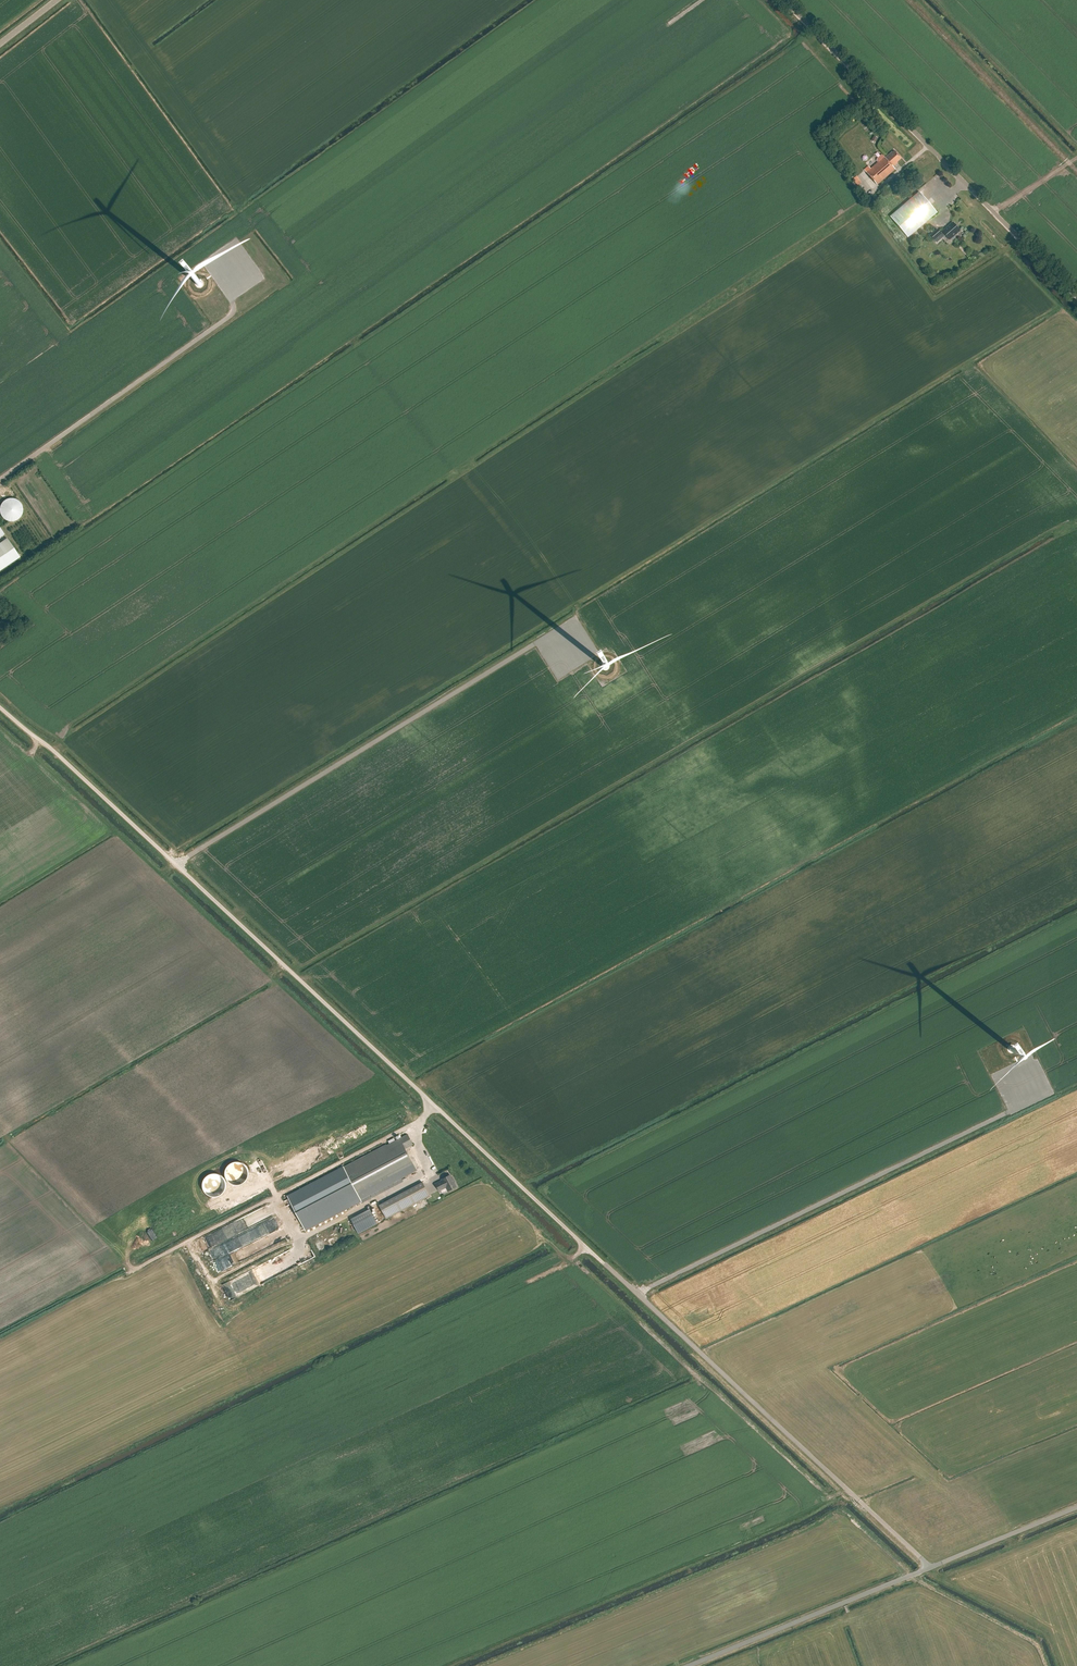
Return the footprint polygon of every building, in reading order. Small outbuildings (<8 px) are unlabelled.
[(898,163),(897,162),(901,158),(895,151),(893,153),(892,152),(889,155),(889,154),(885,158),(884,157),(871,169),(869,166),(864,170),(877,185),(895,169),(893,167),(898,163)] [(908,237),(937,213),(919,192),(890,217),(908,237)] [(953,236),(960,231),(953,223),(941,233),(938,230),(931,236),(934,240),(939,235),(941,236),(944,233),(949,240),(950,239),(951,241),(955,238),(953,236)] [(21,514),(21,512),(10,511),(9,512),(6,512),(3,509),(8,503),(13,503),(14,502),(15,503),(14,508),(18,508),(18,506),(17,505),(18,503),(16,501),(17,500),(15,498),(6,498),(1,504),(1,512),(3,513),(6,514),(4,516),(4,520),(16,520),(21,514)] [(0,542),(0,571),(20,557),(7,538),(0,542)] [(408,1134),(344,1167),(361,1199),(416,1170),(405,1150),(414,1145),(408,1134)] [(442,1180),(435,1183),(439,1191),(446,1188),(448,1192),(457,1187),(451,1174),(441,1179),(442,1180)] [(379,1205),(385,1215),(386,1219),(430,1196),(423,1182),(379,1205)] [(248,1248),(240,1252),(241,1254),(239,1255),(242,1261),(252,1256),(248,1248)]
